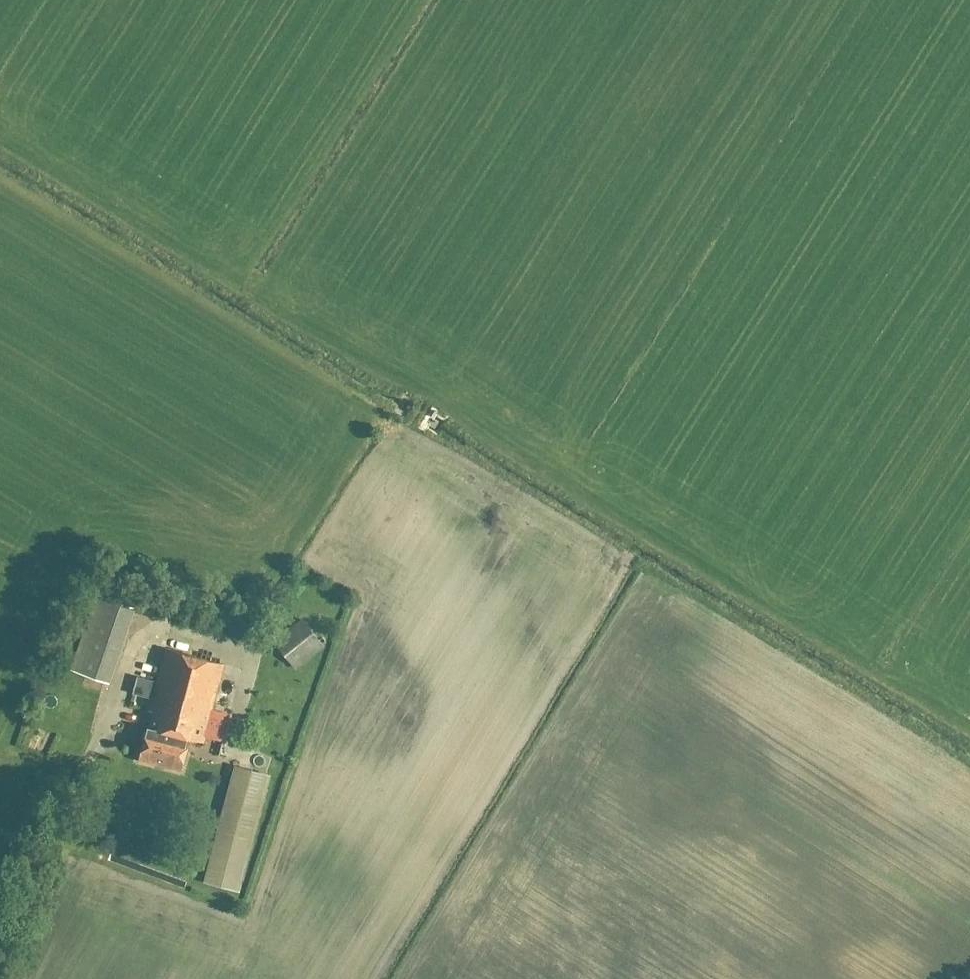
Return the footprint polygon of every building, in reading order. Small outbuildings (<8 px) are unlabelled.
[(70,672),(108,685),(134,609),(96,596),(70,672)] [(294,671),(323,648),(301,620),(272,643),(294,671)] [(188,742),(201,745),(223,664),(165,649),(149,712),(153,713),(149,728),(146,728),(138,761),(180,772),(188,742)] [(237,893),(267,776),(234,768),(203,884),(237,893)]
